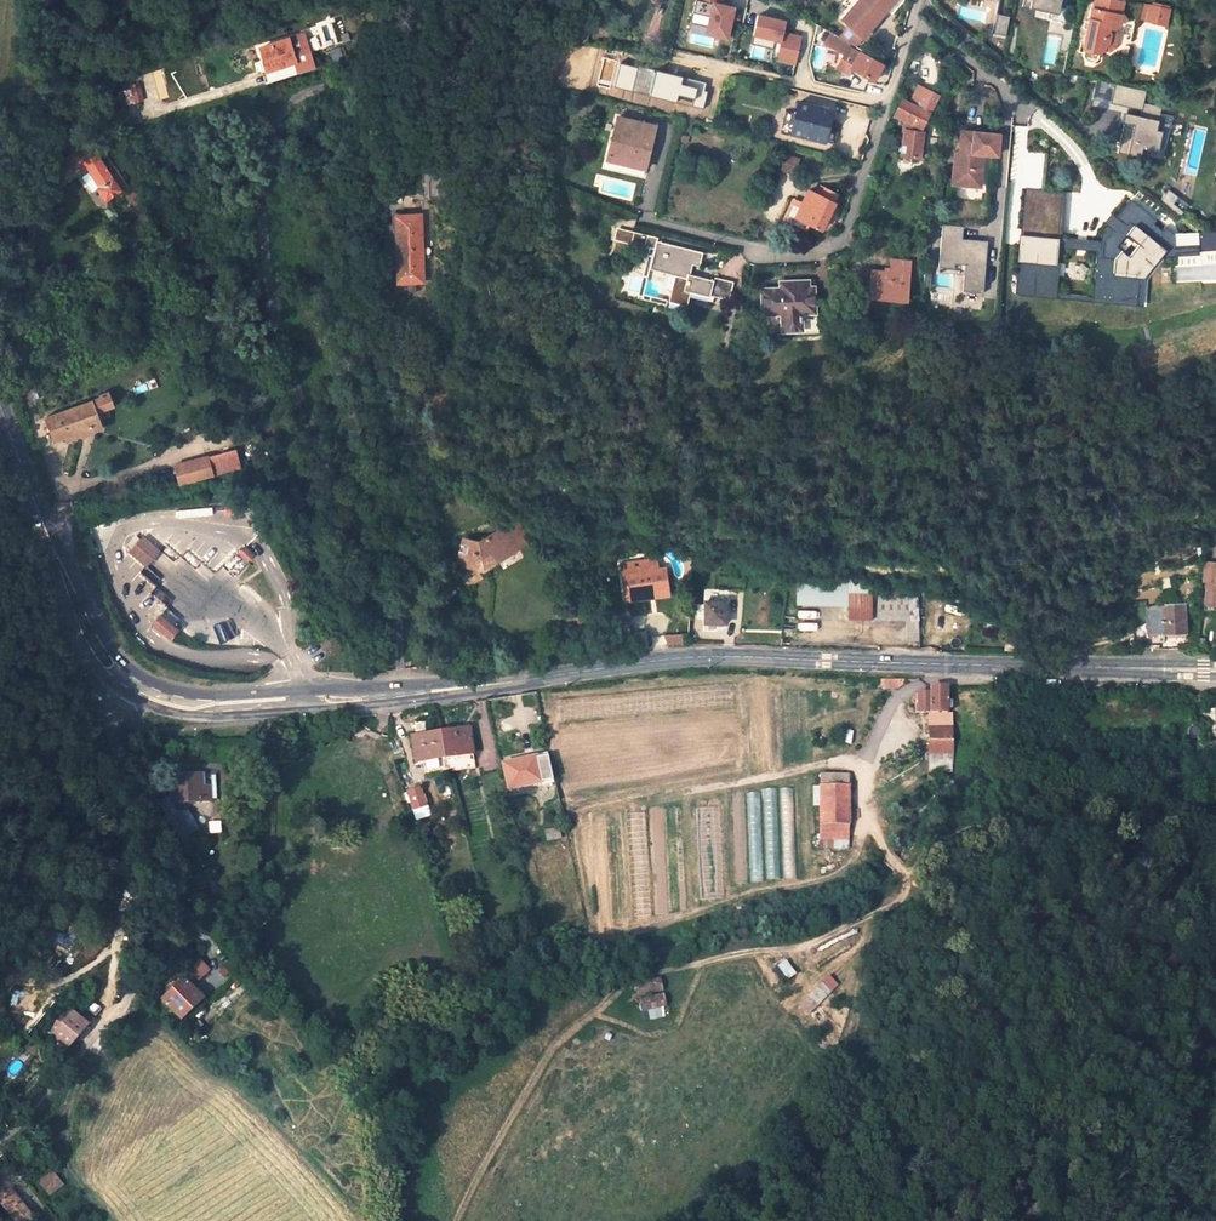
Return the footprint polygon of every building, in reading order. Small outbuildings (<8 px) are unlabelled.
[(725,0),(707,0),(711,1),(704,35),(729,39),(735,5),(724,3),(725,0)] [(895,0),(858,0),(841,20),(848,25),(863,38),(895,0)] [(1024,6),(1058,13),(1061,0),(1025,0),(1024,6)] [(1083,49),(1084,50),(1083,56),(1087,61),(1093,62),(1098,59),(1099,53),(1101,53),(1101,50),(1110,52),(1117,47),(1119,33),(1116,28),(1121,24),(1123,15),(1121,14),(1123,1),(1119,0),(1095,0),(1093,10),(1091,9),(1083,49)] [(1146,6),(1138,4),(1135,18),(1143,19),(1146,6)] [(1163,9),(1146,6),(1143,19),(1161,23),(1163,9)] [(784,31),(786,19),(757,13),(748,56),(796,65),(802,34),(784,31)] [(1006,34),(1009,15),(998,14),(995,32),(1006,34)] [(571,41),(586,43),(589,27),(574,25),(571,41)] [(863,38),(848,25),(838,37),(855,47),(863,38)] [(300,35),(260,48),(267,71),(266,72),(270,83),(311,71),(300,35)] [(828,40),(839,47),(842,41),(831,35),(828,40)] [(870,88),(883,66),(852,48),(846,58),(855,63),(852,69),(862,75),(857,82),(870,88)] [(655,57),(650,80),(664,83),(669,60),(655,57)] [(1095,96),(1113,98),(1115,83),(1097,81),(1095,96)] [(130,85),(134,98),(141,95),(136,83),(130,85)] [(1143,103),(1146,90),(1116,84),(1112,106),(1126,109),(1118,151),(1141,156),(1143,147),(1158,150),(1162,131),(1156,130),(1161,106),(1143,103)] [(134,98),(130,85),(122,88),(128,104),(135,102),(134,98)] [(903,100),(895,114),(905,119),(908,121),(904,145),(901,145),(899,146),(898,151),(901,153),(901,155),(921,158),(924,132),(921,132),(921,126),(923,127),(939,96),(919,86),(910,104),(903,100)] [(799,102),(792,134),(824,142),(832,110),(799,102)] [(905,119),(895,114),(894,118),(904,123),(905,119)] [(618,118),(606,167),(643,176),(655,127),(618,118)] [(999,134),(962,131),(959,154),(955,153),(953,179),(981,182),(983,154),(997,156),(999,134)] [(350,142),(354,160),(365,158),(362,140),(350,142)] [(69,158),(50,174),(58,184),(78,167),(83,163),(88,170),(100,188),(98,189),(106,201),(126,187),(114,168),(111,170),(109,167),(103,159),(101,161),(89,144),(69,158)] [(780,170),(796,173),(800,158),(784,154),(780,170)] [(78,167),(82,174),(88,170),(83,163),(78,167)] [(830,214),(838,195),(821,187),(816,195),(808,191),(802,205),(796,217),(809,223),(823,229),(827,220),(832,223),(835,216),(830,214)] [(129,192),(133,201),(139,197),(134,189),(129,192)] [(1179,203),(1176,192),(1166,194),(1168,205),(1179,203)] [(793,201),(785,219),(793,223),(796,217),(802,205),(793,201)] [(1175,244),(1174,236),(1165,228),(1162,231),(1154,225),(1156,221),(1132,201),(1117,220),(1126,227),(1122,232),(1118,229),(1115,233),(1112,231),(1103,242),(1101,259),(1114,261),(1113,274),(1137,276),(1147,262),(1151,265),(1158,257),(1163,251),(1175,250),(1175,244)] [(397,217),(399,282),(423,282),(421,216),(397,217)] [(793,223),(806,230),(809,223),(796,217),(793,223)] [(1062,224),(1016,220),(1012,269),(1032,271),(1034,251),(1034,246),(1060,248),(1062,224)] [(1126,227),(1117,220),(1100,241),(1097,274),(1100,275),(1101,259),(1103,242),(1112,231),(1115,233),(1118,229),(1122,232),(1126,227)] [(690,275),(693,265),(700,267),(703,253),(657,241),(657,240),(619,230),(616,239),(655,249),(650,270),(675,277),(669,302),(687,306),(689,296),(690,292),(710,297),(710,296),(714,297),(729,300),(734,282),(715,277),(714,280),(690,275)] [(1213,232),(1196,233),(1197,244),(1197,248),(1197,252),(1215,251),(1215,242),(1214,242),(1213,232)] [(925,263),(928,240),(917,239),(914,261),(925,263)] [(1187,255),(1186,249),(1197,248),(1197,244),(1186,245),(1186,243),(1175,244),(1175,250),(1163,251),(1158,257),(1159,257),(1187,255)] [(907,300),(910,262),(892,260),(891,269),(891,273),(885,273),(872,271),(870,296),(907,300)] [(1140,279),(1151,265),(1147,262),(1137,276),(1113,274),(1113,277),(1140,279)] [(1098,302),(1101,275),(1100,275),(1097,274),(1077,272),(1074,299),(1098,302)] [(816,330),(814,288),(809,288),(808,281),(781,282),(781,289),(763,290),(765,332),(816,330)] [(689,296),(713,302),(714,297),(710,296),(710,297),(690,292),(689,296)] [(141,348),(139,340),(122,344),(123,352),(141,348)] [(91,404),(67,411),(76,435),(77,439),(101,431),(91,404)] [(67,411),(45,419),(49,427),(44,428),(47,436),(49,435),(51,443),(76,435),(67,411)] [(76,435),(65,438),(66,443),(77,439),(76,435)] [(250,463),(246,451),(236,452),(238,461),(240,466),(250,463)] [(236,452),(216,455),(218,463),(238,461),(236,452)] [(178,484),(211,474),(206,455),(173,464),(178,484)] [(477,568),(486,570),(488,563),(496,565),(497,560),(518,547),(514,540),(522,535),(515,522),(479,544),(465,541),(458,572),(468,587),(473,584),(477,568)] [(522,535),(514,540),(518,547),(527,542),(522,535)] [(159,538),(142,553),(155,568),(172,553),(159,538)] [(122,563),(136,574),(143,566),(128,555),(122,563)] [(1205,604),(1215,605),(1215,556),(1203,555),(1202,572),(1208,573),(1205,604)] [(646,571),(657,569),(656,560),(644,561),(646,571)] [(627,596),(668,590),(664,568),(657,569),(646,571),(644,561),(622,565),(627,596)] [(802,596),(846,597),(846,579),(802,578),(802,596)] [(1171,578),(1161,580),(1162,588),(1172,587),(1171,578)] [(628,602),(668,596),(668,590),(627,596),(628,602)] [(918,595),(849,595),(849,619),(909,620),(909,640),(919,640),(918,595)] [(705,601),(705,623),(726,623),(726,602),(705,601)] [(1185,637),(1185,606),(1146,607),(1147,633),(1158,633),(1163,633),(1163,637),(1167,637),(1168,648),(1178,648),(1178,637),(1185,637)] [(174,637),(160,621),(152,627),(167,644),(174,637)] [(647,649),(645,632),(635,633),(638,650),(647,649)] [(1014,635),(1007,634),(1006,644),(1014,644),(1014,635)] [(884,689),(900,688),(905,684),(906,680),(881,680),(881,686),(884,686),(884,689)] [(919,698),(919,713),(936,712),(947,712),(947,686),(931,686),(931,693),(919,693),(919,698)] [(936,712),(937,728),(952,728),(952,712),(947,712),(936,712)] [(441,732),(445,758),(449,773),(466,769),(464,755),(473,754),(469,728),(441,732)] [(952,753),(952,728),(937,728),(931,728),(931,753),(952,753)] [(445,758),(441,732),(412,736),(416,762),(423,761),(425,776),(449,773),(445,758)] [(952,753),(931,753),(928,753),(928,766),(953,766),(952,753)] [(475,769),(473,754),(464,755),(466,769),(475,769)] [(509,789),(552,780),(546,754),(504,764),(509,789)] [(849,774),(820,774),(820,786),(849,786),(849,774)] [(215,775),(203,776),(204,787),(210,786),(211,800),(217,800),(215,775)] [(203,776),(171,778),(173,802),(211,800),(210,786),(204,787),(203,776)] [(849,848),(849,786),(820,786),(820,848),(849,848)] [(421,806),(417,790),(409,792),(413,808),(421,806)] [(750,882),(763,880),(752,794),(731,797),(736,835),(746,834),(747,838),(734,839),(737,857),(734,857),(737,882),(749,880),(750,882)] [(186,811),(175,812),(167,798),(158,804),(188,855),(195,851),(190,842),(201,835),(186,811)] [(722,898),(719,808),(697,809),(700,899),(722,898)] [(642,865),(647,865),(645,813),(628,814),(630,850),(641,850),(642,865)] [(548,841),(561,838),(559,827),(545,830),(548,841)] [(203,911),(209,905),(200,893),(193,899),(203,911)] [(252,934),(252,916),(240,916),(241,934),(252,934)] [(81,939),(71,933),(65,942),(74,949),(81,939)] [(533,946),(519,945),(518,957),(532,958),(533,946)] [(437,951),(441,967),(450,965),(447,949),(437,951)] [(187,970),(196,982),(210,970),(200,958),(187,970)] [(243,978),(232,967),(228,970),(236,978),(239,981),(243,978)] [(837,986),(826,976),(821,981),(831,991),(837,986)] [(639,996),(664,991),(661,977),(636,983),(639,996)] [(203,999),(185,979),(162,1000),(181,1019),(203,999)] [(809,993),(820,1003),(831,991),(821,981),(809,993)] [(31,1001),(20,993),(11,1005),(18,1011),(10,1021),(23,1032),(45,1004),(34,996),(31,1001)] [(638,999),(645,1020),(669,1015),(664,993),(638,999)] [(52,996),(45,1004),(23,1032),(28,1035),(56,999),(52,996)] [(103,1009),(90,998),(84,1005),(96,1016),(103,1009)] [(88,1025),(73,1012),(52,1036),(67,1049),(88,1025)] [(58,1186),(50,1176),(41,1182),(49,1193),(58,1186)] [(5,1193),(9,1190),(5,1183),(0,1186),(5,1193)] [(15,1220),(29,1220),(33,1218),(9,1190),(5,1193),(0,1186),(0,1187),(0,1202),(15,1220)]
